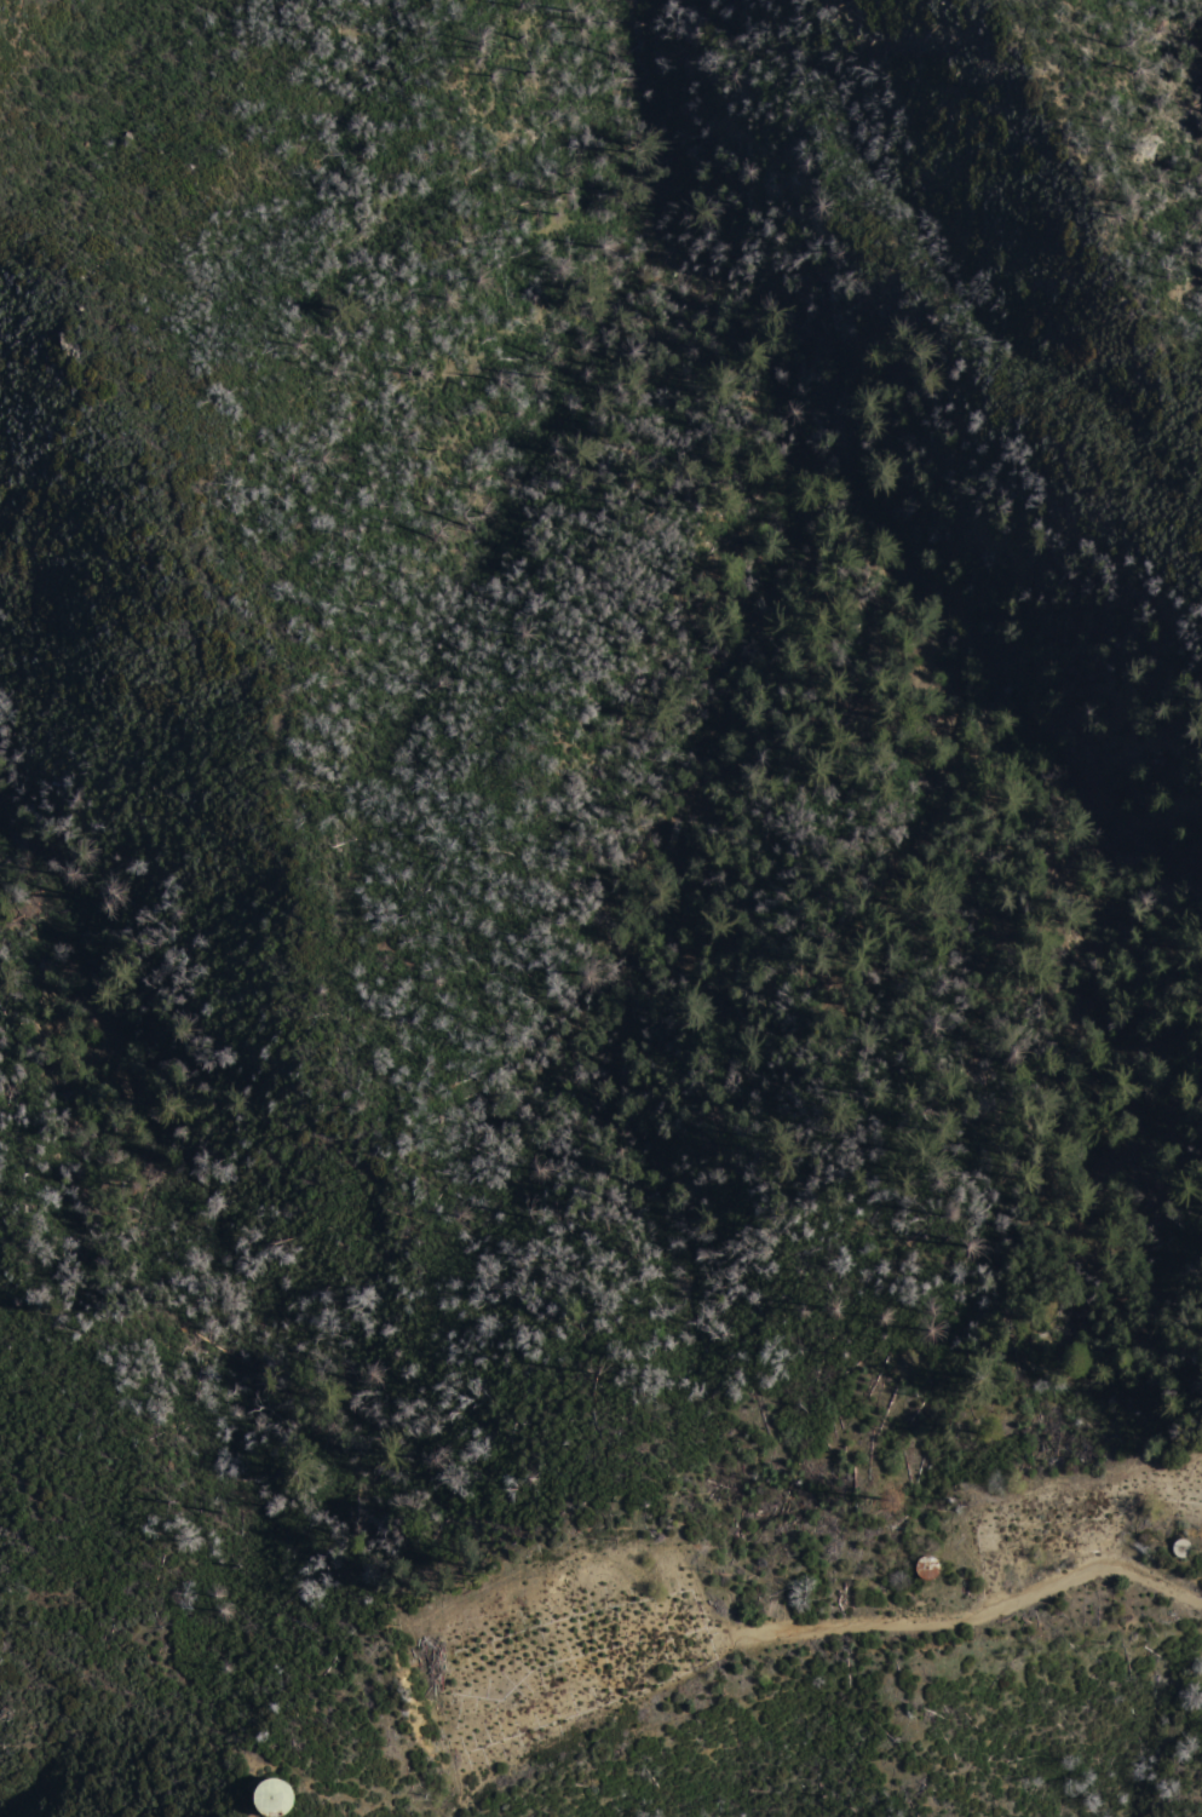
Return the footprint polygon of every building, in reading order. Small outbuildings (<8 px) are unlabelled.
[(1177,1557),(1180,1556),(1184,1553),(1186,1548),(1185,1543),(1184,1540),(1180,1537),(1175,1536),(1171,1537),(1167,1540),(1166,1545),(1166,1549),(1168,1553),(1172,1556),(1177,1557)] [(938,1572),(937,1574),(936,1575),(934,1576),(932,1577),(930,1577),(928,1579),(926,1577),(924,1577),(922,1576),(921,1575),(919,1574),(918,1572),(918,1570),(916,1569),(916,1566),(916,1564),(916,1563),(918,1560),(919,1559),(920,1557),(922,1556),(924,1556),(926,1554),(927,1554),(930,1554),(932,1556),(933,1556),(936,1557),(937,1558),(938,1560),(939,1562),(939,1564),(939,1566),(939,1568),(939,1570),(938,1572)] [(292,1809),(289,1811),(287,1813),(283,1815),(281,1816),(277,1816),(274,1816),(270,1816),(266,1816),(264,1813),(261,1812),(259,1810),(257,1806),(255,1802),(254,1800),(254,1796),(255,1793),(257,1789),(258,1786),(260,1783),(263,1781),(265,1779),(269,1778),(272,1777),(276,1777),(280,1777),(282,1778),(286,1781),(288,1782),(291,1786),(293,1788),(294,1792),(294,1795),(294,1798),(294,1801),(293,1805),(292,1809)]
